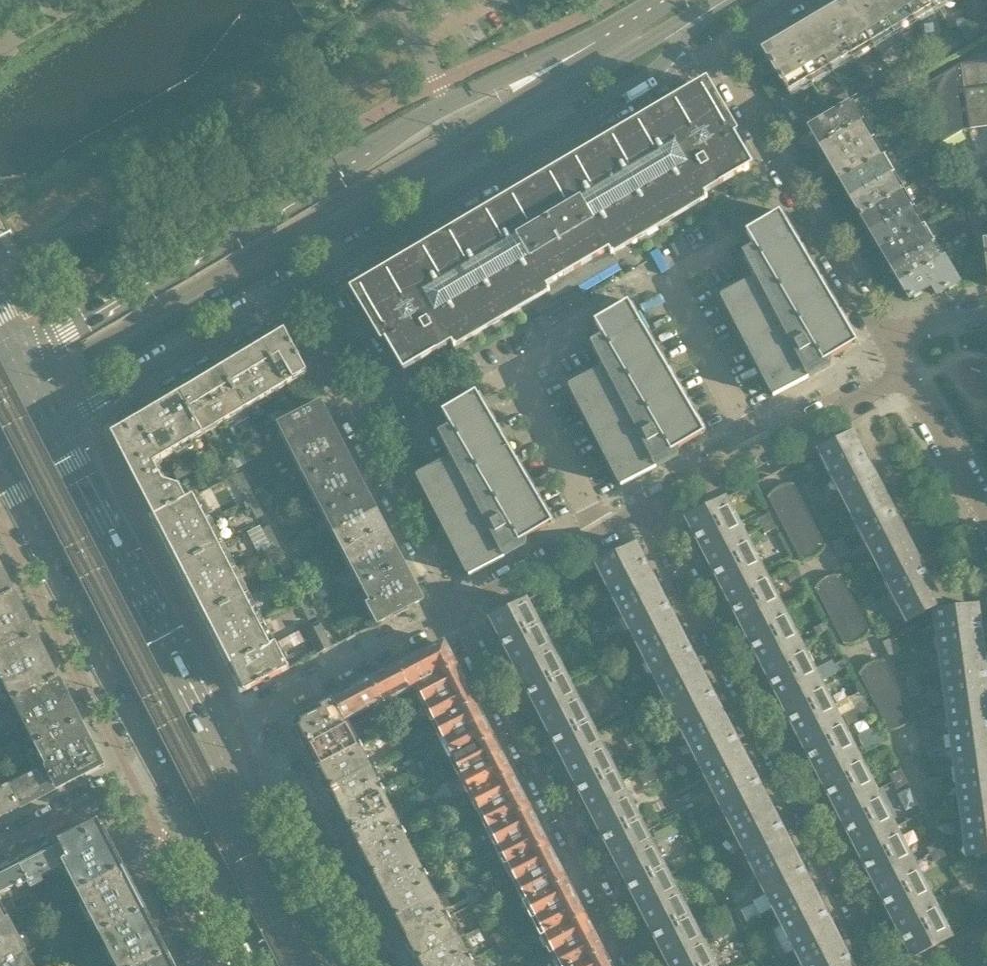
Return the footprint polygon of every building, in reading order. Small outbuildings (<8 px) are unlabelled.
[(847,1),(873,43),(914,19),(902,0),(848,0),(847,1)] [(914,19),(947,0),(902,0),(914,19)] [(847,1),(833,9),(831,7),(818,15),(818,17),(805,25),(831,68),(873,43),(847,1)] [(974,27),(978,34),(986,29),(986,26),(984,21),(974,27)] [(805,25),(792,33),(789,32),(777,39),(777,42),(763,50),(788,93),(831,68),(805,25)] [(962,34),(967,41),(978,34),(974,27),(962,34)] [(963,42),(957,31),(950,35),(957,46),(963,42)] [(957,46),(950,35),(944,39),(950,50),(957,46)] [(974,54),(975,62),(961,64),(912,93),(941,143),(963,130),(986,127),(986,52),(974,54)] [(923,67),(916,56),(910,59),(917,70),(923,67)] [(903,64),(909,75),(917,70),(910,59),(903,64)] [(902,68),(891,74),(893,78),(895,81),(906,75),(902,68)] [(878,78),(882,84),(893,78),(891,74),(889,71),(878,78)] [(707,82),(687,94),(669,105),(656,109),(657,112),(654,114),(652,111),(641,121),(606,142),(593,146),(594,149),(591,151),(589,148),(575,160),(544,179),(530,183),(531,186),(528,188),(526,186),(512,197),(481,216),(467,220),(468,223),(465,225),(463,222),(453,232),(418,253),(404,257),(405,260),(402,262),(400,259),(387,271),(352,292),(359,305),(362,303),(382,336),(403,372),(451,343),(454,348),(550,291),(547,287),(570,274),(577,285),(617,262),(612,254),(707,199),(705,195),(752,166),(712,97),(715,95),(707,82)] [(900,86),(890,92),(896,103),(906,97),(900,86)] [(852,103),(809,128),(820,147),(863,122),(852,103)] [(888,122),(891,127),(912,115),(909,109),(888,122)] [(912,115),(891,127),(895,133),(915,121),(912,115)] [(863,122),(820,147),(830,163),(873,138),(863,122)] [(873,138),(830,163),(840,180),(883,155),(873,138)] [(932,149),(925,138),(915,144),(921,155),(932,149)] [(932,149),(914,160),(918,166),(936,155),(932,149)] [(883,155),(840,180),(850,198),(893,172),(883,155)] [(893,172),(850,198),(860,215),(903,189),(893,172)] [(949,179),(931,190),(934,195),(953,184),(949,179)] [(953,184),(934,195),(937,201),(956,190),(953,184)] [(903,189),(860,215),(870,232),(913,207),(903,189)] [(913,207),(870,232),(880,250),(923,224),(913,207)] [(788,226),(779,211),(745,231),(754,245),(748,249),(762,273),(720,295),(728,309),(734,307),(743,324),(737,327),(746,343),(751,340),(760,358),(755,361),(763,376),(768,373),(778,391),(772,394),(773,396),(808,378),(808,377),(827,368),(823,362),(851,346),(840,326),(845,323),(836,308),(831,312),(820,294),(826,291),(817,276),(812,279),(801,262),(807,259),(798,244),(793,247),(782,229),(788,226)] [(964,216),(943,229),(946,234),(965,223),(964,216)] [(965,223),(946,234),(949,240),(966,230),(965,223)] [(923,224),(880,250),(890,267),(934,241),(923,224)] [(934,241),(890,267),(901,285),(944,259),(934,241)] [(959,260),(969,254),(967,245),(954,253),(959,260)] [(944,259),(901,285),(909,299),(931,286),(937,295),(958,283),(944,259)] [(660,369),(650,351),(655,348),(646,333),(641,336),(631,319),(636,316),(628,301),(594,321),(602,335),(596,338),(610,363),(569,384),(576,399),(582,396),(591,414),(586,417),(594,433),(599,430),(608,448),(603,451),(611,466),(616,463),(626,481),(620,484),(621,486),(656,468),(656,467),(675,458),(671,452),(699,436),(688,416),(693,413),(684,398),(679,401),(669,384),(674,381),(665,366),(660,369)] [(285,331),(263,344),(286,386),(307,374),(285,331)] [(263,344),(242,356),(266,398),(286,386),(263,344)] [(242,356),(220,369),(245,410),(266,398),(242,356)] [(220,369),(200,381),(224,423),(245,410),(220,369)] [(200,381),(179,393),(203,435),(224,423),(200,381)] [(484,406),(476,391),(442,411),(450,425),(444,428),(457,453),(417,474),(424,489),(430,486),(439,504),(434,507),(442,522),(447,520),(456,537),(451,540),(459,556),(464,553),(474,571),(468,574),(469,576),(504,558),(504,557),(523,548),(519,542),(547,526),(536,506),(541,503),(532,488),(527,491),(517,474),(522,471),(513,456),(508,459),(498,442),(503,438),(494,423),(489,427),(479,409),(484,406)] [(179,393),(159,405),(183,447),(203,435),(179,393)] [(276,426),(286,445),(330,422),(321,403),(276,426)] [(159,405),(137,418),(162,460),(183,447),(159,405)] [(137,418),(112,433),(133,476),(155,464),(162,460),(137,418)] [(330,422),(286,445),(295,463),(340,440),(330,422)] [(882,491),(852,432),(819,450),(819,451),(820,450),(850,507),(882,491)] [(340,440),(295,463),(304,480),(348,457),(340,440)] [(243,456),(238,459),(242,466),(247,463),(243,456)] [(348,457),(304,480),(314,499),(358,476),(348,457)] [(155,464),(133,476),(154,516),(190,498),(185,488),(182,490),(180,487),(164,481),(155,464)] [(193,471),(190,464),(174,472),(177,480),(193,471)] [(208,483),(215,479),(209,469),(202,473),(208,483)] [(254,496),(242,472),(235,476),(247,500),(254,496)] [(358,476),(314,499),(322,515),(367,493),(358,476)] [(812,480),(801,486),(809,500),(820,494),(812,480)] [(794,485),(794,484),(789,484),(784,484),(779,486),(775,489),(771,492),(768,495),(767,498),(768,498),(799,558),(799,559),(802,559),(808,558),(814,556),(818,553),(822,550),(825,545),(824,545),(793,485),(794,485)] [(911,548),(882,491),(850,507),(879,564),(911,548)] [(367,493),(322,515),(332,534),(376,511),(367,493)] [(276,495),(267,500),(276,518),(285,513),(276,495)] [(194,496),(190,498),(154,516),(167,541),(206,520),(194,496)] [(264,515),(254,496),(247,500),(257,519),(264,515)] [(725,498),(686,518),(706,556),(739,539),(735,531),(740,528),(729,506),(729,505),(723,508),(720,502),(725,499),(725,498)] [(376,511),(332,534),(340,550),(385,527),(376,511)] [(285,513),(276,518),(279,524),(289,520),(285,513)] [(765,533),(776,528),(768,513),(758,519),(765,533)] [(219,546),(206,520),(167,541),(180,566),(219,546)] [(279,546),(269,525),(262,529),(272,549),(279,546)] [(385,527),(340,550),(350,569),(395,547),(385,527)] [(842,537),(831,543),(838,557),(849,552),(842,537)] [(739,539),(706,556),(724,592),(758,575),(754,567),(759,564),(747,542),(742,545),(739,539)] [(658,589),(635,544),(597,564),(597,565),(602,562),(606,569),(601,572),(615,600),(616,600),(621,598),(625,606),(658,589)] [(219,546),(180,566),(193,591),(232,571),(219,546)] [(279,546),(272,549),(284,572),(291,568),(279,546)] [(395,547),(350,569),(359,587),(404,564),(395,547)] [(303,548),(294,553),(298,560),(307,555),(303,548)] [(940,604),(911,548),(879,564),(908,621),(940,604)] [(404,564),(359,587),(369,605),(413,581),(404,564)] [(0,569),(0,600),(13,594),(1,569),(0,569)] [(790,582),(801,577),(797,569),(786,575),(790,582)] [(232,571),(193,591),(205,615),(245,595),(232,571)] [(305,596),(294,574),(287,578),(298,600),(305,596)] [(758,575),(724,592),(743,628),(776,612),(772,604),(778,601),(766,579),(761,581),(758,575)] [(841,576),(841,575),(837,575),(836,575),(834,575),(830,576),(827,577),(825,578),(820,581),(816,585),(814,589),(815,589),(843,643),(843,644),(846,644),(850,644),(855,643),(859,641),(863,638),(867,634),(869,630),(868,630),(840,576),(841,576)] [(413,581),(369,605),(378,623),(422,600),(413,581)] [(680,633),(658,589),(625,606),(628,613),(623,616),(638,644),(643,642),(647,649),(680,633)] [(0,600),(0,627),(24,615),(13,594),(0,600)] [(245,595),(205,615),(218,640),(257,620),(245,595)] [(871,595),(861,600),(868,614),(879,609),(871,595)] [(305,596),(298,600),(309,621),(316,617),(305,596)] [(526,600),(491,618),(517,670),(552,652),(526,600)] [(983,656),(976,605),(940,610),(941,619),(935,620),(939,652),(945,652),(947,661),(983,656)] [(776,612),(743,628),(762,665),(795,649),(791,640),(796,638),(785,616),(785,615),(780,618),(776,612)] [(0,627),(0,654),(35,636),(24,615),(0,627)] [(270,645),(257,620),(218,640),(231,665),(270,645)] [(340,620),(331,624),(335,632),(344,627),(340,620)] [(818,636),(829,630),(825,623),(814,628),(818,636)] [(307,632),(318,653),(331,647),(320,625),(307,632)] [(702,676),(680,633),(647,649),(651,657),(646,659),(661,688),(666,686),(670,693),(702,676)] [(0,654),(0,679),(1,681),(46,658),(35,636),(0,654)] [(882,642),(890,657),(901,651),(893,637),(882,642)] [(444,642),(396,667),(409,692),(411,690),(411,689),(456,665),(444,642)] [(276,643),(270,645),(231,665),(245,692),(289,669),(276,643)] [(795,649),(762,665),(781,702),(814,685),(810,677),(815,674),(804,652),(798,654),(795,649)] [(577,700),(552,652),(517,670),(542,718),(577,700)] [(983,656),(947,661),(948,668),(942,669),(946,701),(952,700),(953,710),(986,706),(986,685),(983,656)] [(46,658),(1,681),(12,702),(57,679),(46,658)] [(836,672),(847,667),(844,659),(833,665),(836,672)] [(885,661),(885,660),(879,660),(874,661),(869,663),(865,666),(861,670),(858,674),(859,675),(859,674),(887,728),(887,729),(891,730),(895,729),(901,728),(906,725),(910,720),(912,718),(912,717),(913,716),(912,715),(884,661),(885,661)] [(411,689),(411,690),(419,706),(465,683),(456,665),(411,689)] [(370,680),(381,702),(383,706),(409,692),(396,667),(370,680)] [(725,720),(702,676),(670,693),(674,701),(668,703),(683,732),(688,729),(692,736),(725,720)] [(922,692),(915,677),(904,683),(911,698),(922,692)] [(57,679),(12,702),(22,723),(68,700),(57,679)] [(370,680),(334,699),(345,721),(356,715),(381,702),(370,680)] [(465,683),(419,706),(429,724),(474,701),(465,683)] [(814,685),(781,702),(799,737),(832,720),(829,713),(834,711),(822,688),(817,691),(814,685)] [(870,710),(863,696),(852,702),(855,709),(843,715),(847,723),(870,710)] [(348,726),(345,721),(334,699),(296,719),(297,721),(296,725),(293,726),(305,748),(348,726)] [(68,700),(22,723),(33,745),(79,722),(68,700)] [(602,749),(577,700),(542,718),(567,767),(602,749)] [(474,701),(429,724),(438,741),(483,718),(474,701)] [(381,702),(356,715),(360,723),(384,710),(383,706),(381,702)] [(953,710),(954,717),(948,718),(953,750),(959,749),(960,760),(986,756),(986,706),(953,710)] [(382,721),(393,744),(403,739),(392,716),(382,721)] [(483,718),(438,741),(447,759),(492,736),(483,718)] [(748,764),(725,720),(692,736),(696,745),(691,747),(706,777),(711,774),(715,781),(748,764)] [(832,720),(799,737),(819,775),(852,758),(848,750),(853,747),(842,725),(841,725),(836,727),(832,720)] [(79,722),(33,745),(44,766),(44,767),(46,765),(46,764),(90,742),(79,722)] [(348,726),(305,748),(316,770),(359,748),(348,726)] [(933,728),(921,730),(923,746),(935,744),(933,728)] [(492,736),(447,759),(456,777),(502,754),(492,736)] [(46,764),(46,765),(58,788),(97,768),(99,760),(90,742),(46,764)] [(359,748),(316,770),(327,791),(370,769),(359,748)] [(627,798),(602,749),(567,767),(592,816),(627,798)] [(502,754),(456,777),(466,795),(511,772),(502,754)] [(403,763),(414,786),(430,778),(419,756),(403,763)] [(960,760),(961,766),(955,767),(959,799),(965,798),(966,808),(986,805),(986,756),(960,760)] [(852,758),(819,775),(837,811),(870,794),(866,786),(872,784),(860,761),(855,764),(852,758)] [(770,808),(748,764),(715,781),(719,789),(714,791),(728,820),(734,817),(737,825),(770,808)] [(32,772),(25,776),(7,785),(19,808),(58,788),(46,765),(44,767),(44,766),(32,772)] [(22,771),(25,776),(32,772),(30,768),(22,771)] [(370,769),(327,791),(338,813),(381,791),(370,769)] [(897,789),(908,783),(900,769),(889,774),(897,789)] [(511,772),(466,795),(475,813),(520,790),(511,772)] [(940,777),(928,778),(930,794),(942,793),(940,777)] [(19,808),(7,785),(0,788),(0,818),(19,808)] [(520,790),(475,813),(484,831),(529,808),(520,790)] [(381,791),(338,813),(349,834),(392,812),(381,791)] [(445,824),(427,791),(419,796),(437,829),(445,824)] [(870,794),(837,811),(856,848),(889,831),(885,823),(890,820),(879,798),(874,800),(870,794)] [(652,847),(627,798),(592,816),(617,864),(652,847)] [(966,808),(967,815),(961,815),(966,848),(972,847),(973,855),(967,855),(967,857),(986,854),(986,805),(966,808)] [(529,808),(484,831),(493,849),(538,825),(529,808)] [(793,851),(770,808),(737,825),(741,832),(736,835),(751,864),(756,861),(760,869),(793,851)] [(950,808),(934,811),(935,819),(951,817),(950,808)] [(392,812),(349,834),(360,855),(403,833),(392,812)] [(67,864),(110,842),(111,841),(102,824),(101,825),(101,826),(96,829),(93,823),(61,840),(69,857),(64,859),(66,863),(67,864)] [(538,825),(493,849),(502,866),(547,843),(538,825)] [(451,833),(461,855),(468,852),(458,830),(451,833)] [(889,831),(856,848),(875,885),(908,868),(904,860),(909,857),(898,834),(892,837),(889,831)] [(403,833),(360,855),(371,877),(414,854),(403,833)] [(18,862),(28,882),(31,887),(43,881),(41,876),(49,871),(64,864),(66,863),(64,859),(69,857),(61,840),(18,862)] [(76,887),(121,864),(122,863),(111,841),(110,842),(67,864),(66,863),(64,864),(76,887)] [(934,862),(945,856),(938,842),(927,848),(934,862)] [(547,843),(502,866),(512,884),(556,861),(547,843)] [(677,895),(652,847),(617,864),(643,913),(677,895)] [(816,896),(793,851),(760,869),(764,876),(759,879),(774,908),(779,905),(782,912),(816,896)] [(414,854),(371,877),(382,898),(425,875),(414,854)] [(556,861),(512,884),(521,902),(566,879),(556,861)] [(18,862),(0,871),(0,891),(8,888),(12,896),(16,895),(20,893),(31,887),(28,882),(18,862)] [(87,909),(132,885),(134,884),(122,863),(121,864),(76,887),(87,909)] [(478,888),(466,867),(457,872),(469,893),(478,888)] [(908,868),(875,885),(894,921),(927,904),(923,896),(928,893),(917,871),(916,871),(911,874),(908,868)] [(425,875),(382,898),(393,920),(436,897),(425,875)] [(566,879),(521,902),(530,920),(575,897),(566,879)] [(98,930),(143,907),(145,906),(134,884),(132,885),(87,909),(98,930)] [(954,899),(964,893),(961,886),(950,891),(954,899)] [(702,944),(677,895),(643,913),(667,961),(702,944)] [(838,939),(816,896),(782,912),(786,920),(781,923),(796,952),(801,949),(805,956),(838,939)] [(436,897),(393,920),(403,940),(447,918),(436,897)] [(575,897),(530,920),(539,937),(584,914),(575,897)] [(9,917),(0,899),(0,921),(9,917)] [(927,904),(894,921),(913,957),(951,937),(950,936),(945,939),(941,933),(947,930),(946,929),(935,907),(930,910),(927,904)] [(109,951),(154,929),(156,928),(145,906),(143,907),(98,930),(109,951)] [(584,914),(539,937),(548,955),(593,932),(584,914)] [(714,941),(733,932),(725,916),(707,925),(714,941)] [(0,921),(0,943),(18,934),(9,917),(0,921)] [(447,918),(403,940),(414,962),(458,939),(447,918)] [(165,950),(167,950),(156,928),(154,929),(109,951),(116,965),(135,965),(165,950)] [(512,952),(500,930),(491,935),(504,957),(512,952)] [(548,955),(554,965),(571,965),(602,950),(593,932),(548,955)] [(0,943),(0,965),(1,965),(28,952),(18,934),(0,943)] [(414,962),(417,965),(458,965),(469,960),(458,939),(414,962)] [(838,939),(805,956),(809,964),(805,965),(852,965),(838,939)] [(702,944),(667,961),(670,965),(714,965),(702,944)] [(167,950),(165,950),(135,965),(176,965),(167,950)] [(571,965),(610,965),(602,950),(571,965)] [(1,965),(35,965),(28,952),(1,965)] [(531,965),(527,958),(516,963),(518,965),(530,965),(531,965)]
